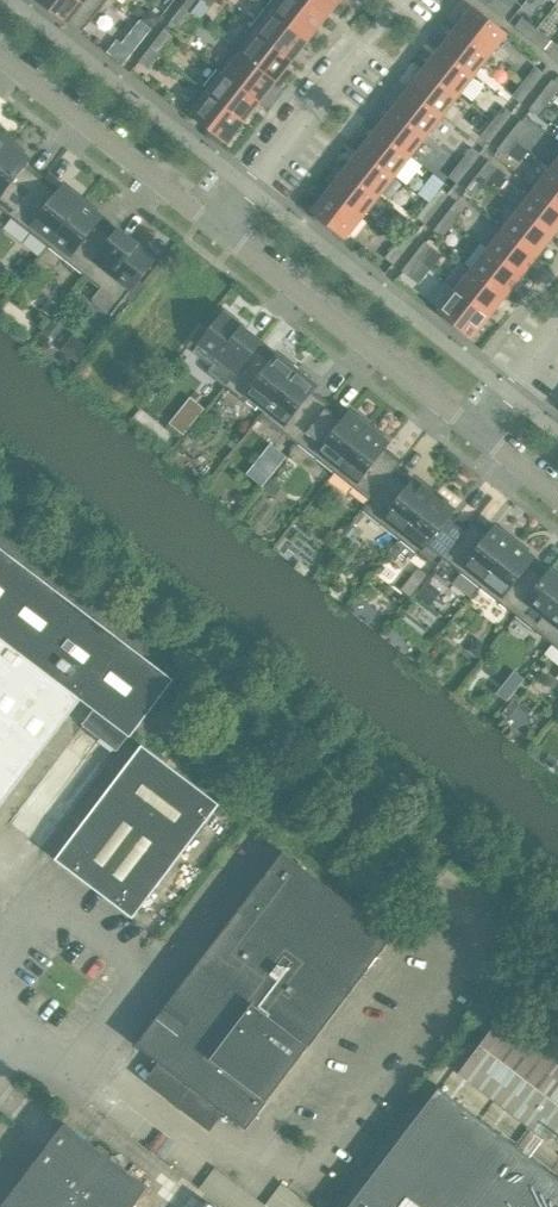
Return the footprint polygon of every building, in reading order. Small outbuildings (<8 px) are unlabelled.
[(107,0),(39,0),(81,33),(107,0)] [(202,0),(187,0),(182,7),(191,14),(202,0)] [(299,0),(272,0),(266,7),(307,39),(323,19),(299,0)] [(323,19),(338,0),(299,0),(323,19)] [(500,0),(494,0),(489,6),(503,18),(511,9),(500,0)] [(507,34),(473,6),(455,28),(490,56),(507,34)] [(179,28),(191,14),(182,7),(170,21),(179,28)] [(307,39),(266,7),(250,28),(291,60),(307,39)] [(536,29),(522,18),(515,27),(529,38),(536,29)] [(291,60),(250,28),(234,48),(275,80),(291,60)] [(490,56),(455,28),(440,49),(474,76),(490,56)] [(551,41),(536,29),(529,38),(544,50),(551,41)] [(159,54),(170,39),(162,32),(150,47),(159,54)] [(557,45),(549,54),(557,61),(557,46),(557,45)] [(148,69),(159,54),(150,47),(139,62),(148,69)] [(275,80),(234,48),(218,68),(259,100),(275,80)] [(474,76),(440,49),(424,69),(458,96),(474,76)] [(532,89),(543,74),(535,67),(523,82),(532,89)] [(259,100),(218,68),(203,88),(243,121),(259,100)] [(458,96),(424,69),(408,89),(442,116),(458,96)] [(557,90),(557,86),(551,80),(540,95),(549,102),(557,90)] [(520,103),(532,89),(523,82),(512,96),(520,103)] [(243,121),(203,88),(187,108),(186,108),(185,109),(212,130),(209,134),(221,144),(225,140),(227,142),(243,121)] [(442,116),(408,89),(392,109),(426,137),(442,116)] [(537,116),(549,102),(540,95),(528,110),(537,116)] [(500,129),(512,115),(503,108),(491,122),(500,129)] [(426,137),(392,109),(376,130),(410,157),(426,137)] [(517,142),(528,128),(520,121),(508,136),(517,142)] [(489,144),(500,129),(491,122),(480,137),(489,144)] [(410,157),(376,130),(360,150),(394,177),(410,157)] [(12,142),(0,132),(0,157),(12,142)] [(505,157),(517,142),(508,136),(497,150),(505,157)] [(42,179),(25,166),(30,160),(22,153),(24,151),(12,142),(0,157),(0,209),(11,218),(42,179)] [(468,169),(480,155),(471,148),(460,163),(468,169)] [(394,177),(360,150),(344,170),(379,197),(394,177)] [(485,183),(496,168),(488,161),(476,176),(485,183)] [(457,184),(468,169),(460,163),(448,177),(457,184)] [(550,168),(534,189),(557,208),(557,174),(550,168)] [(379,197),(344,170),(329,189),(363,217),(379,197)] [(473,197),(485,183),(476,176),(465,191),(473,197)] [(47,246),(85,199),(73,190),(71,192),(63,186),(58,191),(42,179),(11,218),(47,246)] [(363,217),(329,189),(312,211),(331,225),(328,229),(344,241),(363,217)] [(436,210),(448,195),(439,189),(428,203),(436,210)] [(534,189),(518,209),(553,236),(557,230),(557,208),(534,189)] [(114,236),(113,235),(98,223),(102,217),(94,211),(96,208),(85,199),(47,246),(84,275),(114,236)] [(453,223),(465,209),(456,202),(444,217),(453,223)] [(425,225),(436,210),(428,203),(416,218),(425,225)] [(553,236),(518,209),(502,229),(537,257),(553,236)] [(442,238),(453,223),(444,217),(433,231),(442,238)] [(405,250),(417,235),(408,228),(397,243),(405,250)] [(138,282),(158,257),(145,247),(143,249),(118,229),(113,235),(114,236),(84,275),(100,288),(91,299),(111,314),(110,315),(111,316),(127,296),(132,300),(144,286),(138,282)] [(537,257),(502,229),(486,250),(521,277),(537,257)] [(422,263),(433,248),(425,241),(413,256),(422,263)] [(394,264),(405,250),(397,243),(385,257),(394,264)] [(521,277),(486,250),(471,268),(506,296),(521,277)] [(410,277),(422,263),(413,256),(402,271),(410,277)] [(506,296),(471,268),(455,289),(490,317),(506,296)] [(490,317),(455,289),(436,314),(452,326),(454,323),(473,338),(490,317)] [(225,386),(255,347),(256,348),(261,342),(236,322),(238,320),(225,310),(206,335),(200,330),(189,345),(194,349),(193,351),(194,352),(211,365),(206,371),(225,386)] [(261,415),(298,368),(287,359),(285,361),(276,354),(272,360),(256,348),(255,347),(225,386),(244,401),(249,395),(265,408),(260,414),(261,415)] [(298,444),(328,404),(312,392),(316,386),(308,380),(310,377),(298,368),(261,415),(298,444)] [(334,472),(371,425),(359,416),(357,418),(349,412),(344,417),(328,404),(298,444),(334,472)] [(363,511),(400,462),(384,449),(389,443),(381,437),(383,434),(371,425),(334,472),(369,500),(362,510),(363,511)] [(399,539),(436,492),(424,482),(422,485),(414,478),(409,484),(394,472),(402,463),(400,462),(363,511),(399,539)] [(435,568),(473,519),(472,518),(465,528),(449,516),(454,510),(446,504),(448,501),(436,492),(399,539),(435,568)] [(479,587),(516,539),(504,530),(502,533),(494,526),(489,532),(473,519),(435,568),(436,568),(443,559),(479,587)] [(515,616),(552,568),(551,568),(545,576),(529,564),(534,558),(526,551),(527,549),(516,539),(479,587),(515,616)] [(80,699),(130,737),(173,679),(0,548),(0,804),(80,699)] [(552,568),(515,616),(551,644),(557,635),(557,573),(552,568)] [(133,917),(219,804),(142,745),(56,859),(133,917)] [(246,1129),(393,936),(282,852),(136,1045),(246,1129)] [(502,1016),(458,1073),(557,1149),(557,1059),(502,1016)] [(532,1158),(439,1087),(348,1206),(557,1206),(557,1178),(532,1158)] [(148,1186),(64,1123),(1,1206),(132,1206),(148,1186)]
